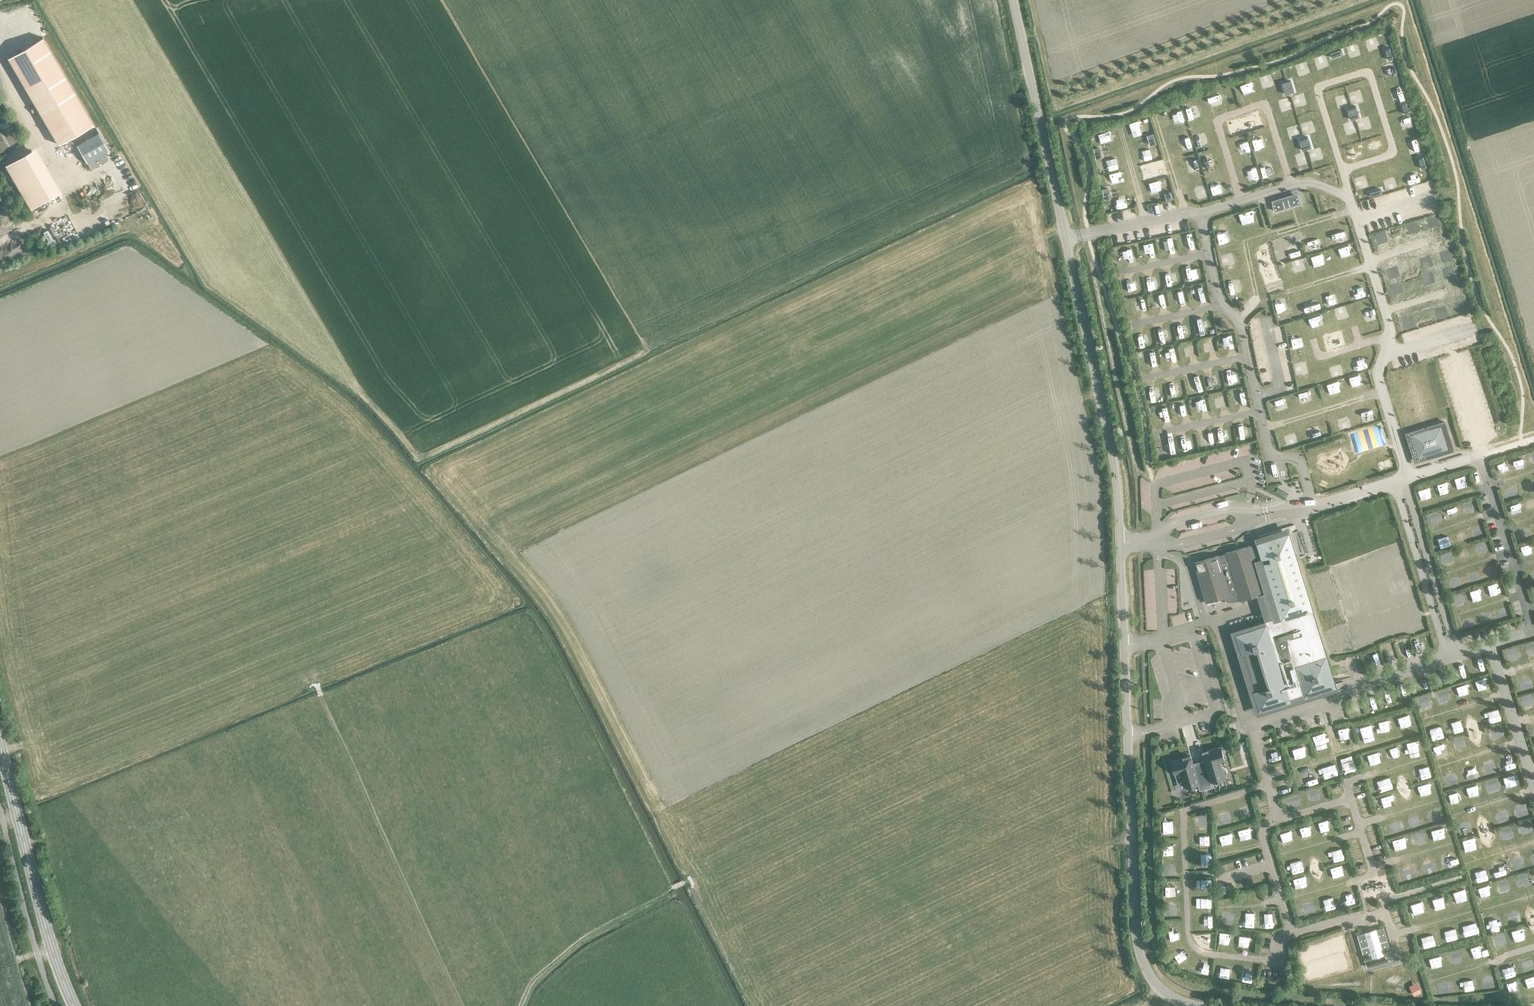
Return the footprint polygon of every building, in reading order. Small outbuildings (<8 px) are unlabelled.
[(43,37),(8,57),(58,144),(93,124),(43,37)] [(99,132),(77,145),(88,162),(109,150),(99,132)] [(1156,143),(1153,133),(1147,135),(1150,145),(1156,143)] [(1102,157),(1100,147),(1094,148),(1096,159),(1102,157)] [(57,194),(31,150),(5,165),(31,209),(57,194)] [(1111,198),(1109,187),(1102,189),(1104,199),(1111,198)] [(1171,191),(1165,193),(1167,200),(1173,198),(1171,191)] [(1298,195),(1272,203),(1275,211),(1300,203),(1298,195)] [(1444,422),(1406,433),(1415,462),(1453,451),(1444,422)] [(1250,545),(1194,562),(1206,602),(1221,598),(1225,600),(1225,602),(1226,601),(1225,600),(1227,596),(1237,592),(1240,600),(1261,593),(1264,593),(1266,599),(1266,600),(1265,604),(1265,605),(1267,611),(1271,615),(1273,622),(1274,625),(1271,626),(1263,629),(1255,627),(1254,627),(1247,630),(1241,636),(1239,645),(1241,653),(1247,659),(1254,683),(1252,691),(1253,691),(1255,699),(1262,705),(1270,707),(1278,705),(1279,705),(1284,699),(1308,691),(1316,693),(1317,693),(1324,690),(1330,685),(1335,683),(1331,671),(1312,610),(1311,604),(1289,533),(1250,545)] [(1200,765),(1207,788),(1214,786),(1212,781),(1224,778),(1224,776),(1225,775),(1226,773),(1226,771),(1225,770),(1224,769),(1222,769),(1219,760),(1224,759),(1221,747),(1203,752),(1206,763),(1200,765)] [(1207,788),(1200,765),(1194,767),(1190,755),(1171,761),(1175,773),(1181,771),(1186,787),(1198,783),(1200,790),(1207,788)] [(1365,933),(1358,935),(1367,967),(1391,960),(1389,952),(1387,953),(1386,950),(1390,949),(1383,927),(1376,930),(1376,931),(1366,934),(1365,933)]
